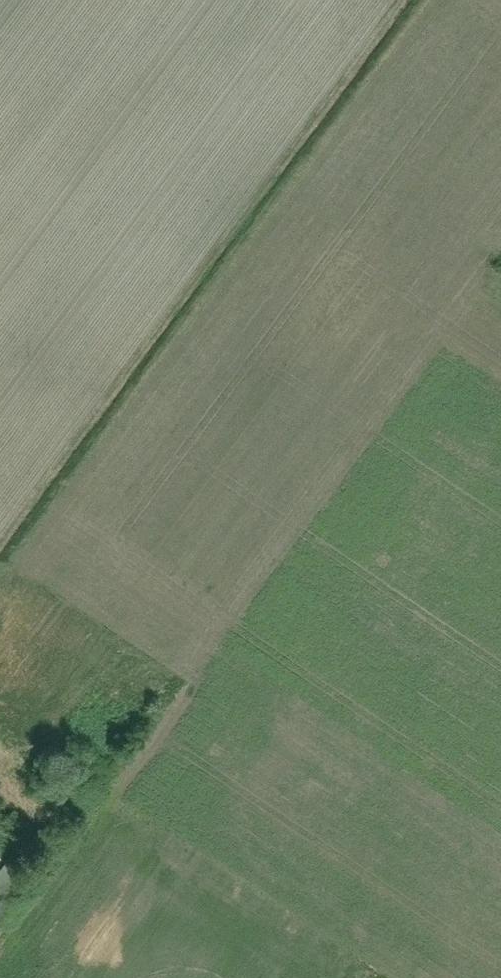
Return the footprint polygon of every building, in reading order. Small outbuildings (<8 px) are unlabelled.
[(9,906),(0,899),(0,918),(9,906)]
